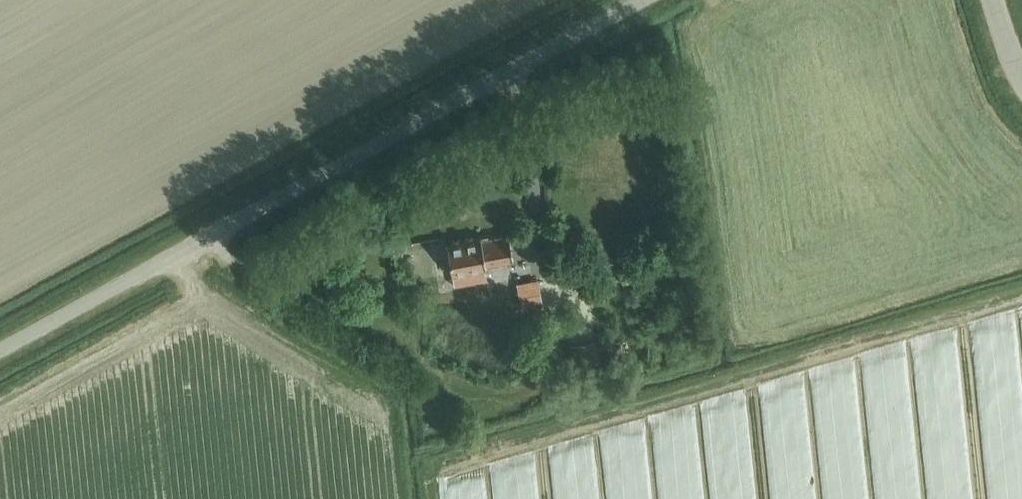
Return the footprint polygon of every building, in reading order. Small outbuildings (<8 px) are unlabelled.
[(446,241),(452,274),(487,268),(486,264),(514,259),(509,234),(482,239),(481,235),(446,241)] [(600,268),(615,266),(613,255),(598,256),(600,268)] [(538,279),(518,283),(522,307),(542,303),(538,279)] [(615,342),(618,356),(631,353),(628,340),(615,342)]
